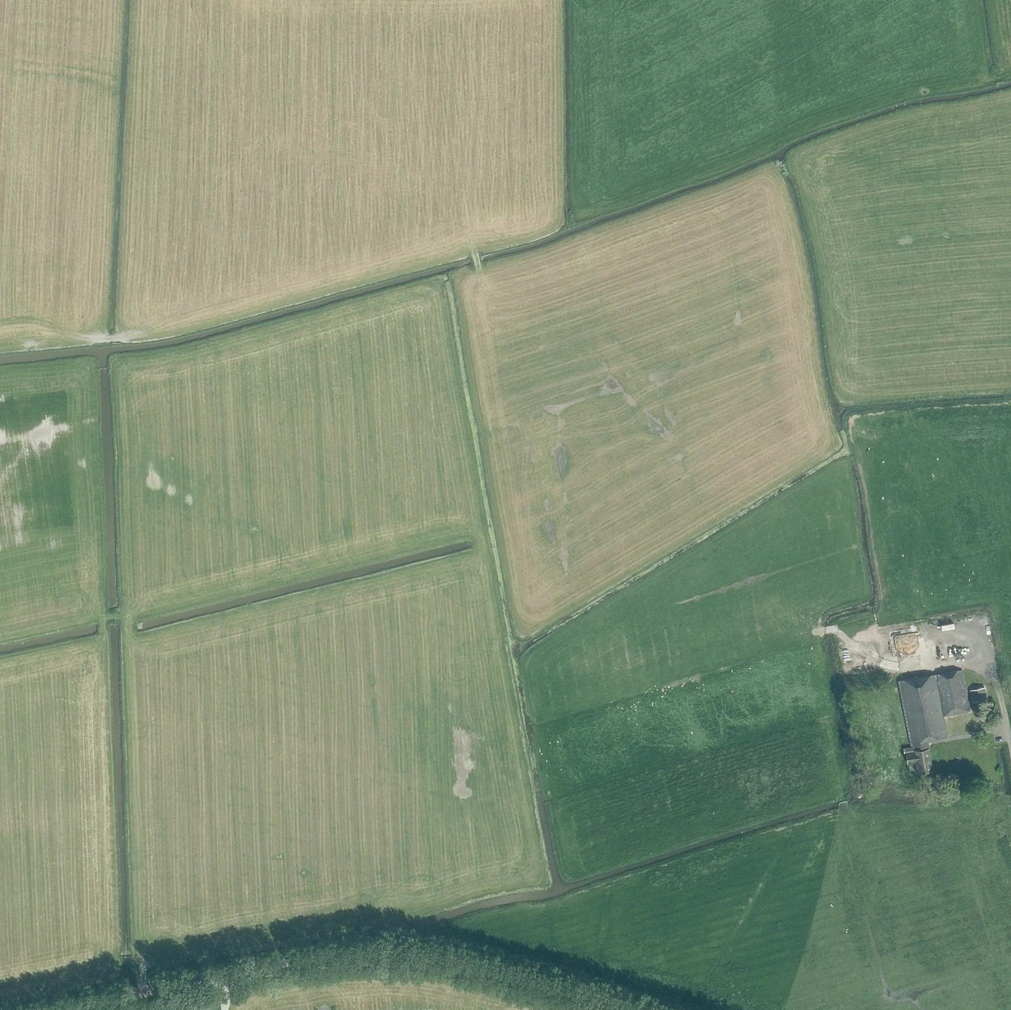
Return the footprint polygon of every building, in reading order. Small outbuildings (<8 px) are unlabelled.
[(958,626),(944,629),(945,634),(960,631),(958,626)] [(898,644),(918,640),(916,631),(896,636),(898,644)] [(969,712),(961,670),(898,681),(911,747),(903,749),(904,754),(905,754),(907,764),(916,763),(917,774),(932,772),(927,741),(946,737),(942,716),(969,712)] [(987,699),(985,687),(970,690),(972,702),(987,699)]
